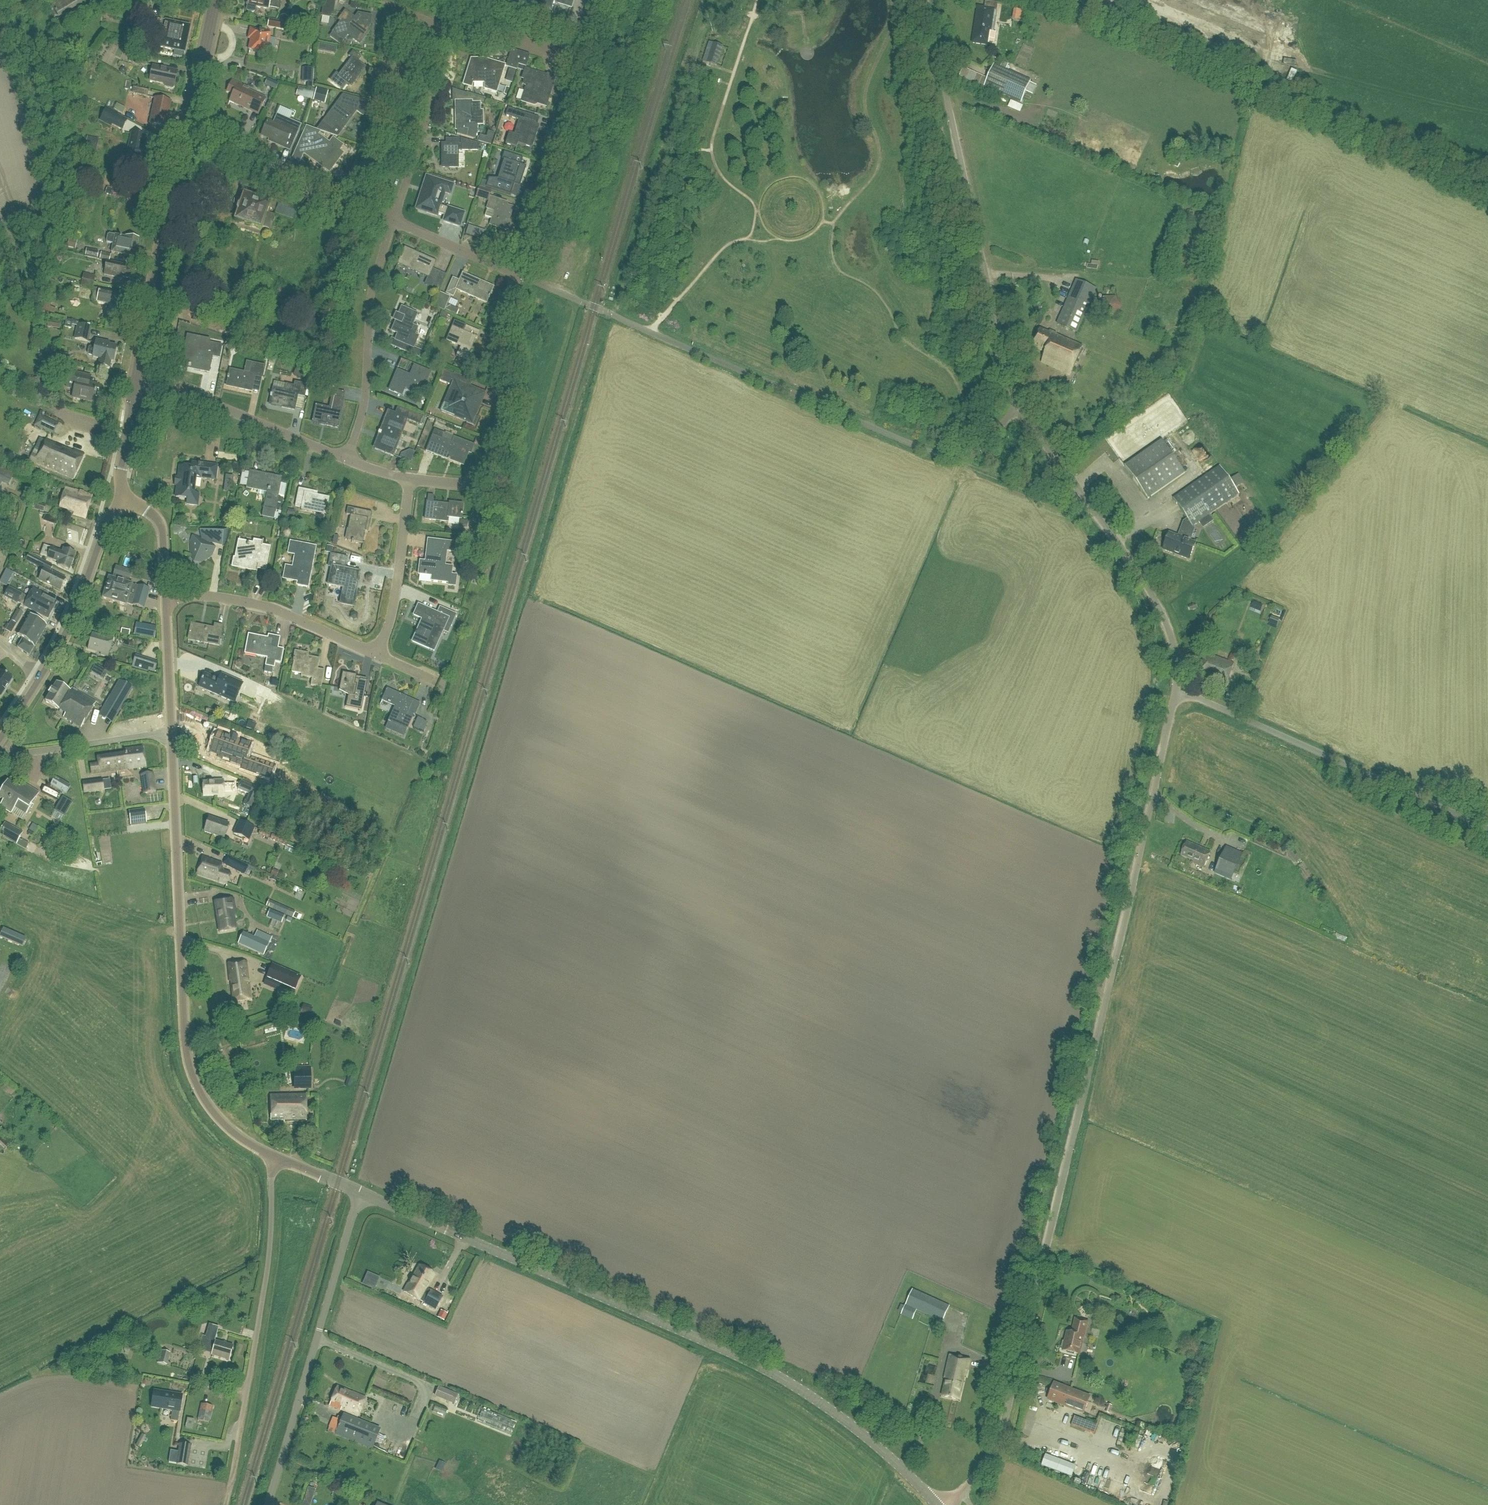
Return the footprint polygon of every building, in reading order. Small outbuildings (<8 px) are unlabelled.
[(49,2),(59,19),(82,5),(79,0),(52,0),(49,2)] [(247,5),(248,5),(247,9),(249,11),(254,12),(255,11),(256,7),(269,10),(269,7),(279,9),(281,0),(248,0),(247,5)] [(544,7),(551,9),(553,3),(554,4),(555,3),(561,5),(563,0),(546,0),(544,7)] [(998,3),(986,2),(985,9),(978,8),(974,37),(990,39),(993,11),(997,12),(998,3)] [(1025,21),(1025,11),(1016,11),(1015,21),(1025,21)] [(355,19),(345,12),(338,21),(340,23),(333,33),(330,37),(340,45),(347,35),(357,43),(371,23),(370,23),(371,17),(358,15),(355,19)] [(287,19),(281,17),(280,22),(269,20),(267,27),(287,32),(289,24),(286,24),(287,19)] [(173,24),(151,19),(150,27),(164,29),(160,47),(168,48),(168,49),(175,51),(174,55),(176,57),(181,58),(183,57),(184,52),(185,53),(190,26),(173,23),(173,24)] [(271,33),(251,29),(250,36),(252,36),(251,38),(252,38),(249,50),(266,54),(271,33)] [(709,43),(703,62),(707,63),(717,66),(723,47),(709,43)] [(323,53),(338,55),(339,48),(324,46),(323,53)] [(530,55),(511,50),(506,67),(512,69),(512,68),(524,72),(525,67),(526,67),(530,55)] [(362,58),(353,51),(349,56),(352,59),(339,77),(352,86),(362,72),(358,69),(361,65),(358,63),(362,58)] [(148,56),(132,53),(131,64),(146,67),(148,56)] [(504,66),(484,60),(471,60),(463,85),(471,87),(472,83),(482,83),(483,90),(495,94),(504,66)] [(1031,82),(994,66),(984,89),(1021,105),(1031,82)] [(178,72),(153,67),(150,81),(166,85),(165,86),(166,88),(173,89),(174,88),(174,87),(175,87),(178,72)] [(314,70),(304,68),(302,83),(308,84),(307,89),(314,90),(314,85),(312,85),(314,70)] [(555,79),(525,70),(522,79),(524,80),(524,82),(523,84),(524,86),(526,87),(521,102),(533,106),(534,106),(536,106),(537,104),(545,107),(549,95),(550,95),(555,79)] [(232,81),(227,92),(233,94),(229,102),(258,115),(265,99),(249,92),(250,89),(232,81)] [(149,91),(129,87),(128,93),(147,97),(149,91)] [(319,88),(315,101),(327,104),(330,91),(319,88)] [(323,121),(334,129),(337,125),(343,129),(353,115),(352,114),(362,101),(343,96),(325,121),(324,121),(323,121)] [(171,102),(155,99),(150,126),(166,129),(171,102)] [(472,103),(472,102),(456,102),(456,125),(464,125),(464,137),(477,137),(477,125),(477,114),(480,114),(480,103),(472,103)] [(128,120),(106,109),(100,120),(122,132),(128,120)] [(518,144),(532,149),(538,131),(535,130),(539,119),(507,109),(505,116),(519,121),(514,136),(509,134),(505,145),(517,149),(518,144)] [(289,121),(276,115),(273,123),(268,121),(261,136),(285,146),(289,138),(294,141),(300,127),(288,122),(289,121)] [(318,162),(317,163),(329,172),(343,154),(339,151),(343,146),(334,139),(330,144),(320,137),(304,130),(297,148),(315,162),(316,161),(318,162)] [(146,137),(131,134),(127,152),(136,154),(133,166),(146,169),(147,166),(155,168),(156,163),(158,161),(156,160),(158,153),(149,151),(150,149),(144,148),(146,137)] [(98,140),(87,138),(85,149),(96,151),(98,140)] [(494,146),(495,139),(480,138),(480,145),(494,146)] [(460,139),(445,139),(445,145),(444,145),(444,150),(443,150),(443,168),(458,168),(458,146),(460,146),(460,139)] [(488,179),(486,188),(511,196),(514,186),(520,187),(524,173),(526,167),(520,165),(522,159),(504,153),(502,160),(505,162),(500,180),(488,179)] [(464,214),(440,206),(444,193),(450,195),(453,186),(426,177),(416,210),(437,216),(437,214),(445,216),(443,222),(459,227),(464,214)] [(492,193),(479,188),(475,198),(489,202),(492,193)] [(280,202),(258,195),(257,200),(245,195),(242,204),(240,204),(238,205),(237,208),(237,211),(240,211),(236,221),(261,229),(264,220),(273,224),(276,215),(294,221),(298,208),(303,210),(306,202),(294,198),(291,206),(280,202)] [(505,204),(491,199),(488,209),(486,217),(493,220),(491,225),(506,230),(513,209),(504,206),(505,204)] [(114,236),(109,235),(107,236),(106,242),(107,244),(113,245),(111,253),(119,255),(138,258),(139,251),(136,250),(138,240),(125,237),(125,238),(114,236)] [(416,255),(404,249),(398,263),(428,277),(426,283),(432,286),(439,271),(433,268),(436,261),(417,253),(416,255)] [(110,255),(86,250),(85,256),(109,262),(110,255)] [(135,268),(107,262),(104,274),(122,278),(122,277),(133,279),(135,268)] [(403,278),(405,272),(399,270),(397,275),(403,278)] [(482,282),(463,273),(460,281),(454,278),(447,293),(454,296),(456,289),(487,303),(493,289),(481,284),(482,282)] [(82,280),(94,283),(95,277),(83,275),(82,280)] [(92,290),(94,283),(82,280),(81,287),(92,290)] [(1094,293),(1076,285),(1058,324),(1077,332),(1094,293)] [(129,296),(100,290),(97,302),(112,305),(112,307),(112,309),(113,310),(115,310),(117,310),(117,308),(118,306),(126,308),(126,307),(128,306),(129,302),(128,301),(129,296)] [(449,299),(440,294),(434,307),(455,317),(458,311),(446,305),(449,299)] [(1122,308),(1116,298),(1104,298),(1098,308),(1104,318),(1116,318),(1122,308)] [(417,314),(402,308),(401,309),(403,309),(398,320),(397,319),(392,332),(398,334),(393,347),(419,358),(422,351),(414,348),(419,337),(415,335),(418,328),(412,326),(417,314)] [(61,322),(51,320),(49,328),(59,330),(61,322)] [(77,327),(74,340),(88,343),(91,328),(77,325),(78,324),(66,321),(64,328),(71,330),(72,326),(77,327)] [(480,331),(455,321),(447,340),(461,346),(457,356),(467,360),(476,338),(477,338),(480,331)] [(1056,336),(1041,330),(1033,348),(1046,354),(1042,363),(1071,376),(1083,347),(1057,336),(1056,336)] [(103,343),(96,341),(94,349),(90,348),(88,349),(87,354),(88,356),(93,357),(92,358),(100,359),(98,366),(109,369),(111,362),(113,362),(117,348),(103,345),(103,343)] [(222,346),(209,343),(208,350),(200,348),(199,353),(185,350),(181,366),(201,370),(200,371),(209,373),(213,357),(220,358),(222,346)] [(45,347),(43,359),(55,361),(57,350),(45,347)] [(68,355),(60,353),(58,362),(66,364),(68,355)] [(266,367),(253,364),(251,374),(231,370),(228,386),(240,389),(239,390),(252,393),(256,377),(263,379),(266,367)] [(431,373),(415,366),(410,377),(397,371),(389,390),(398,394),(401,386),(422,395),(431,373)] [(443,371),(439,381),(449,385),(453,375),(443,371)] [(84,376),(70,373),(67,385),(76,387),(73,398),(94,403),(98,386),(83,382),(84,376)] [(308,386),(296,383),(295,387),(287,385),(286,391),(274,389),(272,396),(271,395),(271,397),(272,397),(270,404),(282,407),(282,408),(295,411),(298,396),(305,398),(308,386)] [(461,419),(475,425),(478,418),(475,417),(480,404),(477,403),(481,392),(464,385),(455,407),(464,411),(461,419)] [(343,400),(332,398),(330,409),(316,406),(313,422),(326,425),(325,426),(338,429),(343,400)] [(424,418),(397,408),(395,414),(387,411),(379,432),(378,435),(380,435),(375,449),(394,457),(407,420),(422,425),(424,418)] [(59,425),(40,415),(34,426),(53,436),(59,425)] [(474,446),(435,431),(427,452),(450,461),(450,460),(464,465),(468,454),(471,455),(474,446)] [(73,452),(46,439),(40,453),(35,462),(74,478),(85,454),(74,449),(73,452)] [(1185,474),(1162,441),(1125,466),(1148,500),(1185,474)] [(217,466),(192,463),(192,469),(180,467),(176,498),(188,499),(187,505),(198,506),(199,495),(194,494),(196,476),(201,477),(201,478),(215,480),(217,466)] [(1193,527),(1239,495),(1220,466),(1173,499),(1188,519),(1193,527)] [(0,470),(0,485),(1,484),(8,487),(13,476),(0,470)] [(282,478),(251,472),(247,489),(268,493),(263,520),(272,521),(272,519),(274,520),(278,496),(283,497),(286,485),(281,484),(282,478)] [(1239,489),(1247,484),(1241,475),(1233,480),(1239,489)] [(75,492),(65,489),(59,507),(74,512),(73,514),(86,518),(93,496),(76,490),(75,492)] [(313,492),(299,489),(295,507),(302,508),(301,511),(314,514),(315,511),(327,513),(330,499),(313,495),(313,492)] [(54,509),(34,502),(32,508),(44,513),(40,522),(45,524),(48,514),(52,516),(54,509)] [(449,505),(427,503),(425,520),(448,523),(449,519),(461,520),(462,516),(463,517),(464,514),(462,514),(463,505),(449,504),(449,505)] [(373,513),(348,508),(346,514),(351,515),(348,528),(350,529),(348,540),(363,544),(367,526),(370,527),(373,513)] [(188,538),(188,527),(175,527),(175,538),(188,538)] [(227,529),(202,527),(201,537),(189,544),(190,556),(202,562),(212,556),(212,545),(222,548),(227,529)] [(1183,537),(1182,539),(1178,537),(1170,534),(1164,550),(1190,560),(1196,544),(1188,541),(1189,539),(1183,537)] [(263,544),(239,539),(235,559),(234,559),(232,567),(257,573),(258,570),(265,571),(270,548),(262,547),(263,544)] [(455,544),(428,541),(425,563),(420,562),(418,576),(431,577),(431,581),(448,583),(448,586),(455,587),(456,580),(451,580),(452,567),(445,567),(447,552),(454,553),(455,544)] [(302,545),(290,542),(287,554),(295,556),(292,568),(285,566),(283,579),(297,582),(296,586),(308,588),(315,550),(301,547),(302,545)] [(62,553),(44,546),(41,556),(59,562),(58,566),(69,570),(75,554),(64,549),(62,553)] [(52,566),(29,554),(25,562),(43,571),(39,579),(61,590),(66,580),(50,572),(52,566)] [(347,559),(331,555),(329,567),(332,567),(329,585),(345,588),(342,604),(352,606),(359,572),(345,569),(347,559)] [(106,587),(147,599),(149,590),(138,586),(138,587),(132,585),(132,584),(128,583),(132,571),(116,567),(113,575),(114,575),(113,579),(108,577),(106,587)] [(19,587),(23,577),(10,571),(5,580),(19,587)] [(147,599),(106,587),(102,599),(126,606),(127,602),(133,603),(133,605),(144,609),(147,599)] [(48,619),(53,611),(29,598),(28,599),(9,588),(4,596),(18,603),(24,606),(24,607),(48,619)] [(29,598),(53,611),(57,603),(49,599),(49,598),(33,589),(29,598)] [(437,614),(418,605),(414,615),(422,619),(412,642),(424,647),(434,624),(443,628),(442,630),(447,632),(454,615),(439,608),(437,614)] [(23,613),(17,610),(11,621),(17,624),(23,613)] [(46,627),(27,616),(16,635),(23,639),(17,648),(29,656),(46,627)] [(214,629),(192,625),(188,640),(219,646),(223,627),(215,626),(214,629)] [(101,637),(92,634),(88,649),(101,653),(100,654),(108,657),(113,638),(102,635),(101,637)] [(265,638),(248,635),(244,655),(266,659),(265,667),(274,668),(280,637),(269,635),(269,638),(265,637),(265,638)] [(308,655),(295,653),(292,673),(301,675),(301,676),(312,678),(310,686),(321,688),(324,671),(318,670),(319,659),(308,657),(308,655)] [(1234,664),(1206,654),(1197,680),(1224,690),(1234,664)] [(151,661),(136,655),(132,667),(147,673),(151,661)] [(105,686),(112,674),(97,666),(90,677),(105,686)] [(0,697),(12,679),(0,671),(0,697)] [(356,675),(342,672),(339,689),(349,691),(346,707),(361,710),(367,681),(356,679),(356,675)] [(222,674),(221,675),(219,680),(204,674),(198,687),(199,688),(200,686),(206,689),(206,691),(219,696),(234,703),(237,697),(243,684),(222,674)] [(132,688),(120,681),(100,716),(112,723),(132,688)] [(70,692),(56,684),(46,702),(65,714),(63,718),(81,728),(96,703),(72,689),(70,692)] [(399,696),(386,691),(382,701),(394,707),(388,721),(407,730),(413,716),(414,716),(419,704),(400,695),(399,696)] [(418,731),(423,720),(417,718),(412,728),(418,731)] [(427,722),(423,720),(418,731),(422,733),(427,722)] [(217,731),(209,753),(218,756),(217,758),(222,760),(223,758),(231,761),(230,763),(242,767),(241,768),(262,776),(266,763),(246,756),(251,743),(217,731)] [(116,755),(118,771),(138,768),(146,767),(143,747),(125,750),(125,754),(116,755)] [(282,754),(280,761),(295,767),(298,759),(282,754)] [(118,771),(116,755),(97,758),(98,764),(90,765),(91,774),(118,771)] [(156,792),(153,773),(141,775),(144,794),(156,792)] [(245,806),(255,810),(265,782),(250,776),(245,788),(242,786),(240,791),(249,795),(245,806)] [(70,787),(55,778),(50,786),(66,795),(70,787)] [(224,798),(224,781),(215,781),(215,782),(203,783),(204,796),(218,796),(218,798),(224,798)] [(238,789),(238,781),(226,781),(226,789),(238,789)] [(8,782),(0,794),(0,799),(3,801),(0,806),(0,807),(11,814),(15,808),(25,815),(39,794),(22,783),(18,789),(8,782)] [(73,803),(63,798),(54,812),(64,818),(73,803)] [(148,825),(147,808),(130,810),(131,826),(148,825)] [(229,824),(210,818),(205,832),(225,839),(229,824)] [(255,829),(238,821),(233,834),(249,842),(255,829)] [(5,823),(0,832),(0,836),(17,845),(23,833),(5,823)] [(38,827),(33,824),(29,831),(35,834),(38,827)] [(271,835),(260,830),(258,835),(268,840),(271,835)] [(288,843),(272,835),(270,839),(285,847),(288,843)] [(99,840),(101,851),(108,850),(107,839),(99,840)] [(22,842),(19,841),(17,845),(26,850),(29,845),(22,842)] [(1210,853),(1187,843),(1181,857),(1192,861),(1191,864),(1203,869),(1210,853)] [(1290,846),(1285,850),(1292,857),(1296,854),(1290,846)] [(1242,856),(1226,849),(1214,875),(1231,882),(1242,856)] [(248,867),(228,856),(223,866),(243,876),(248,867)] [(222,864),(203,857),(197,874),(212,879),(227,884),(231,872),(221,869),(222,864)] [(236,930),(232,899),(216,902),(220,932),(236,930)] [(27,939),(4,929),(1,937),(23,947),(27,939)] [(258,938),(244,934),(240,947),(258,952),(259,949),(269,952),(273,937),(259,933),(258,938)] [(251,999),(246,962),(228,964),(230,981),(231,981),(233,1002),(248,1000),(251,999)] [(301,977),(272,965),(266,979),(295,991),(301,977)] [(323,1009),(330,1011),(333,1004),(327,1001),(323,1009)] [(310,1090),(309,1067),(294,1068),(294,1091),(310,1090)] [(307,1122),(306,1095),(271,1096),(271,1121),(284,1120),(284,1122),(307,1122)] [(2,1138),(0,1140),(0,1146),(4,1151),(10,1145),(2,1138)] [(409,1287),(408,1286),(404,1294),(420,1303),(421,1301),(425,1303),(424,1304),(436,1310),(443,1298),(431,1291),(431,1292),(426,1289),(434,1275),(419,1267),(409,1287)] [(949,1308),(913,1290),(901,1315),(912,1321),(917,1311),(942,1323),(949,1308)] [(439,1318),(445,1322),(449,1315),(443,1311),(439,1318)] [(1089,1322),(1075,1319),(1072,1333),(1067,1332),(1065,1342),(1063,1342),(1062,1348),(1063,1349),(1063,1351),(1080,1355),(1084,1337),(1085,1337),(1089,1322)] [(198,1351),(213,1355),(213,1356),(230,1361),(235,1347),(217,1342),(216,1344),(214,1343),(218,1328),(209,1325),(205,1338),(202,1337),(198,1351)] [(161,1362),(170,1363),(171,1353),(162,1352),(161,1362)] [(970,1360),(950,1356),(942,1397),(960,1401),(964,1383),(963,1382),(964,1377),(967,1377),(970,1360)] [(938,1374),(939,1367),(929,1365),(928,1372),(938,1374)] [(928,1383),(935,1385),(937,1377),(930,1375),(928,1383)] [(1073,1391),(1055,1384),(1049,1400),(1067,1407),(1084,1414),(1089,1402),(1071,1395),(1073,1391)] [(352,1394),(337,1387),(328,1408),(340,1413),(341,1409),(358,1417),(366,1397),(353,1392),(352,1394)] [(150,1408),(172,1412),(171,1422),(178,1423),(180,1413),(183,1396),(163,1393),(153,1391),(150,1408)] [(454,1407),(475,1416),(479,1406),(458,1398),(454,1407)] [(200,1422),(211,1424),(215,1407),(204,1405),(200,1422)] [(343,1418),(336,1435),(373,1450),(380,1434),(343,1418)] [(176,1465),(187,1467),(191,1446),(179,1444),(178,1453),(170,1451),(168,1464),(176,1465)] [(485,1500),(492,1504),(496,1497),(488,1494),(485,1500)]
